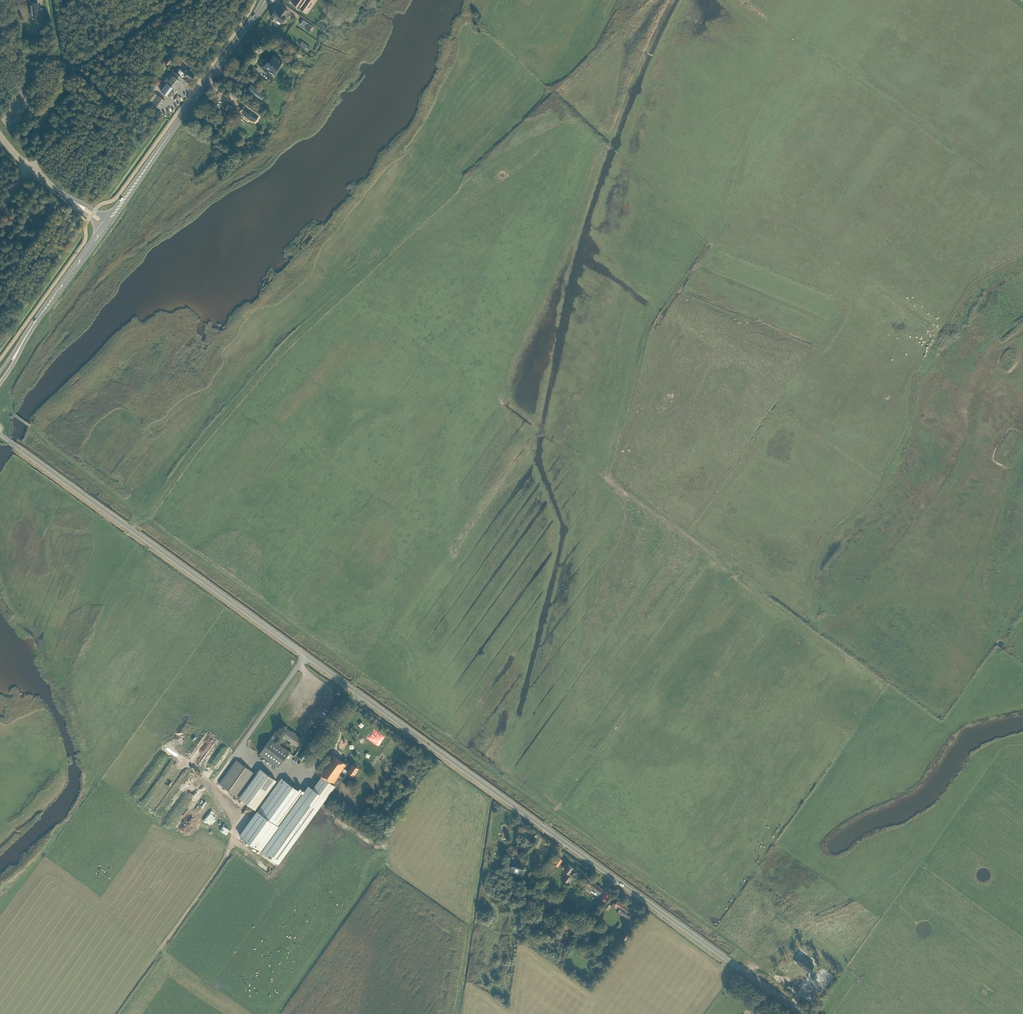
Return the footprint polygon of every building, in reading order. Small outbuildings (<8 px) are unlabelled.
[(292,3),(306,12),(314,0),(294,0),(292,3)] [(38,2),(30,3),(31,17),(37,16),(37,19),(43,18),(42,8),(38,8),(38,2)] [(288,11),(281,6),(278,10),(276,8),(271,15),(273,17),(272,20),(275,22),(277,20),(280,22),(281,22),(283,23),(286,20),(283,18),(285,15),(288,11)] [(303,20),(300,24),(304,26),(303,28),(308,31),(312,26),(303,20)] [(169,54),(163,61),(168,65),(170,64),(173,61),(172,60),(174,58),(169,54)] [(267,61),(264,66),(271,72),(275,67),(276,68),(281,61),(273,55),(268,62),(267,61)] [(176,74),(181,77),(183,75),(186,77),(185,79),(189,81),(190,80),(194,74),(192,73),(193,71),(190,69),(189,70),(188,70),(187,70),(185,69),(182,72),(179,69),(176,74)] [(166,82),(160,90),(167,95),(168,96),(174,88),(177,90),(184,80),(181,77),(176,74),(173,72),(171,70),(163,81),(166,82)] [(251,83),(246,91),(259,101),(265,93),(251,83)] [(227,93),(223,100),(229,104),(233,97),(227,93)] [(157,95),(151,102),(158,108),(164,100),(157,95)] [(211,99),(205,107),(209,110),(215,102),(211,99)] [(245,106),(241,112),(244,116),(245,115),(250,118),(249,119),(254,121),(258,116),(245,106)] [(193,723),(186,718),(168,743),(174,748),(193,723)] [(288,729),(283,735),(297,745),(302,738),(296,734),(296,733),(292,730),(291,731),(288,729)] [(289,751),(275,741),(279,736),(274,732),(270,737),(259,754),(277,767),(289,751)] [(215,739),(209,734),(189,759),(196,764),(215,739)] [(331,754),(317,773),(321,776),(332,784),(339,774),(338,774),(343,767),(347,770),(346,772),(352,776),(358,768),(352,764),(349,767),(345,764),(340,760),(335,756),(331,754)] [(236,759),(219,783),(237,797),(254,773),(236,759)] [(260,768),(238,797),(254,809),(276,780),(260,768)] [(240,836),(278,863),(334,785),(332,784),(321,776),(320,778),(313,789),(308,786),(306,789),(303,793),(290,784),(282,778),(240,836)] [(523,831),(520,836),(525,839),(524,840),(525,841),(528,843),(531,837),(523,831)] [(519,841),(516,845),(519,847),(517,849),(521,851),(522,849),(526,852),(529,848),(519,841)] [(517,875),(521,876),(525,862),(516,860),(517,857),(514,856),(511,869),(518,872),(517,875)] [(558,866),(563,860),(558,856),(554,863),(558,866)] [(564,864),(562,867),(564,869),(569,873),(568,875),(567,874),(564,879),(569,883),(573,878),(572,877),(574,875),(573,874),(576,870),(568,864),(566,866),(564,864)] [(591,880),(588,884),(586,887),(591,891),(591,890),(595,892),(596,890),(599,893),(602,888),(591,880)] [(607,891),(601,898),(605,901),(610,893),(607,891)] [(620,908),(624,904),(618,900),(615,904),(620,908)] [(629,908),(624,904),(620,908),(619,910),(628,917),(631,913),(627,910),(629,908)] [(802,955),(797,962),(809,971),(814,964),(802,955)]
